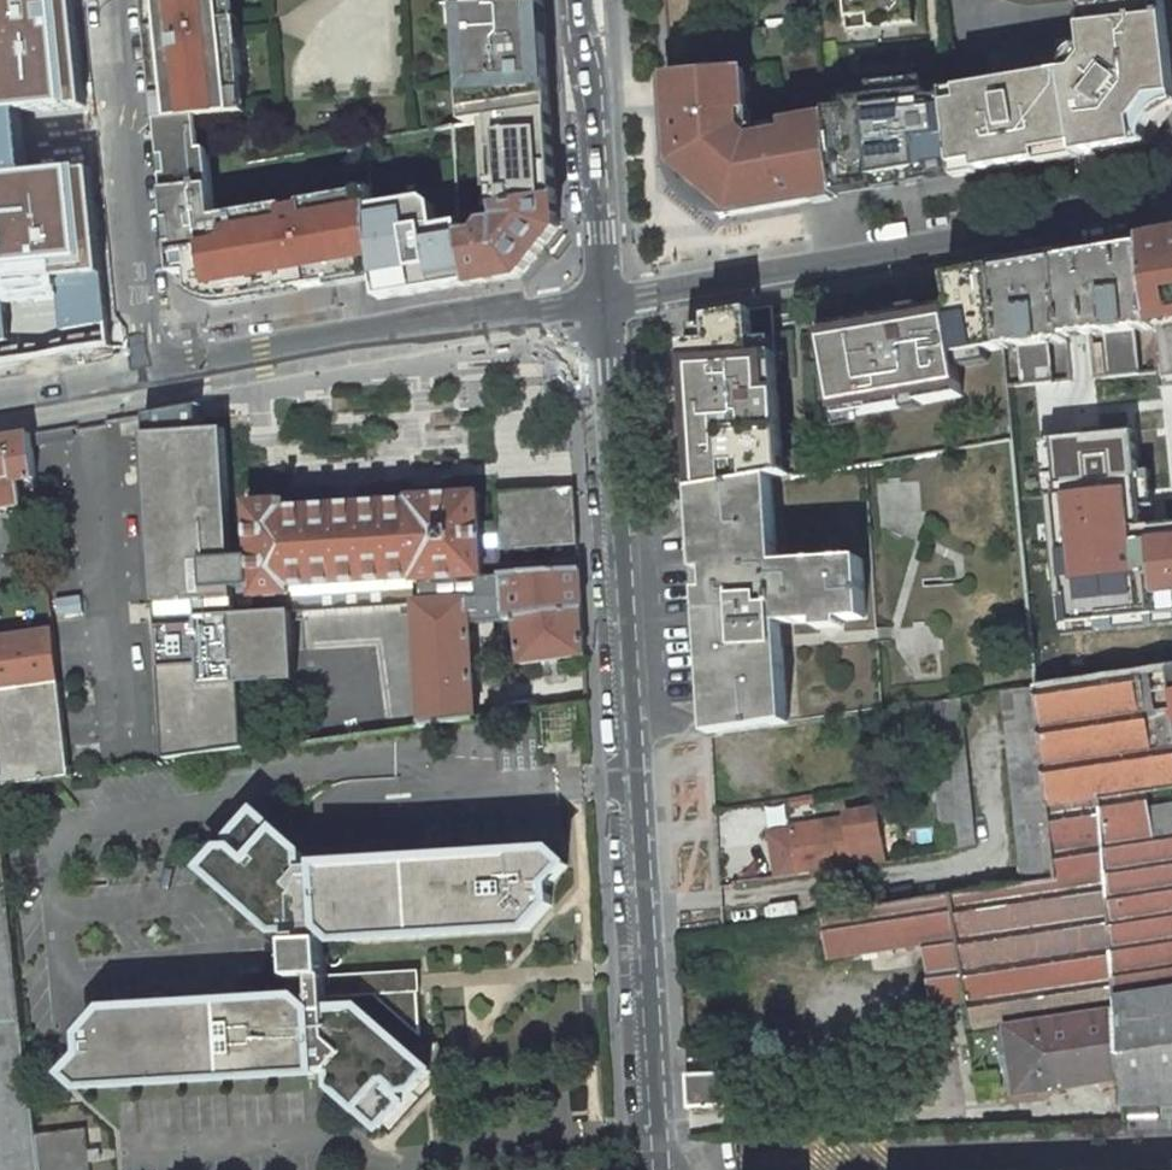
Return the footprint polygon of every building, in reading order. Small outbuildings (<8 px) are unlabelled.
[(86,106),(76,0),(0,0),(0,115),(86,106)] [(235,0),(148,0),(159,120),(200,116),(246,111),(235,0)] [(552,113),(545,0),(470,0),(471,9),(462,10),(464,32),(460,32),(466,124),(503,118),(504,120),(552,113)] [(843,31),(914,24),(912,0),(840,0),(843,31)] [(956,177),(1024,166),(1138,145),(1135,123),(1153,100),(1171,97),(1171,64),(1165,0),(1080,0),(1084,38),(1061,41),(984,54),(990,86),(947,93),(956,177)] [(674,77),(669,77),(676,179),(724,215),(841,196),(833,119),(789,127),(790,136),(752,142),(742,132),(741,114),(749,114),(747,71),(674,77)] [(833,119),(841,196),(956,177),(947,93),(928,91),(910,93),(844,103),(833,119)] [(502,207),(557,199),(552,113),(504,120),(503,118),(466,124),(455,126),(457,158),(499,151),(502,207)] [(200,116),(159,120),(177,277),(214,306),(379,277),(370,190),(302,202),(303,209),(287,211),(287,204),(217,216),(210,149),(204,150),(200,116)] [(455,126),(364,140),(370,190),(379,277),(381,300),(472,284),(463,237),(447,239),(443,219),(461,215),(457,158),(455,126)] [(113,350),(91,171),(0,182),(0,364),(113,350)] [(559,229),(557,199),(502,207),(504,223),(487,225),(483,232),(484,234),(463,237),(472,284),(522,276),(559,229)] [(1146,242),(1154,326),(1171,323),(1171,249),(1171,237),(1146,242)] [(1146,241),(1058,256),(1065,337),(1066,342),(1067,342),(1067,337),(1105,334),(1110,377),(1140,374),(1137,331),(1155,329),(1154,326),(1146,242),(1146,241)] [(996,267),(1003,349),(1003,351),(1019,349),(1023,386),(1053,383),(1049,344),(1066,342),(1065,337),(1058,256),(996,267)] [(996,267),(949,276),(954,307),(826,329),(842,418),(965,396),(958,356),(1003,349),(996,267)] [(773,305),(712,315),(686,343),(695,491),(790,474),(789,461),(784,462),(773,305)] [(579,546),(575,488),(496,492),(499,534),(485,534),(484,525),(483,525),(481,492),(411,497),(411,500),(286,508),(285,500),(247,502),(251,557),(233,558),(225,429),(199,430),(197,406),(145,415),(167,763),(245,752),(240,684),(296,681),(292,612),(416,604),(423,727),(476,719),(470,624),(503,621),(503,619),(582,608),(580,568),(579,557),(551,558),(552,570),(502,573),(501,545),(548,543),(549,547),(579,546)] [(0,440),(0,509),(16,506),(16,505),(30,502),(33,531),(29,531),(32,562),(43,561),(34,480),(37,479),(31,434),(0,440)] [(1012,450),(1037,687),(1171,666),(1171,529),(1166,469),(1166,464),(1117,470),(1122,514),(1077,520),(1075,499),(1056,502),(1050,447),(1012,450)] [(702,490),(702,491),(772,479),(772,478),(702,490)] [(702,491),(718,734),(773,725),(773,727),(788,725),(781,624),(867,618),(863,561),(778,566),(772,479),(702,491)] [(582,608),(503,619),(503,621),(515,619),(521,664),(585,655),(582,608)] [(0,633),(0,690),(57,682),(51,632),(14,637),(13,631),(0,633)] [(1037,687),(1050,816),(1101,808),(1101,800),(1148,792),(1171,789),(1171,666),(1037,687)] [(0,690),(0,787),(70,778),(59,682),(57,682),(0,690)] [(1037,687),(1002,692),(1023,885),(1056,879),(1050,816),(1037,687)] [(960,698),(930,703),(945,848),(975,844),(960,698)] [(1101,808),(1115,996),(1121,1079),(1123,1107),(1171,1106),(1171,806),(1150,809),(1148,792),(1101,800),(1101,808)] [(758,829),(783,827),(780,802),(755,805),(758,829)] [(1023,885),(822,915),(828,959),(923,944),(932,1007),(965,1002),(980,1100),(982,1100),(1121,1079),(1115,996),(1101,808),(1050,816),(1056,879),(1023,885)] [(770,836),(776,879),(797,876),(796,871),(852,863),(853,867),(883,862),(875,810),(845,814),(845,820),(788,828),(789,833),(770,836)] [(223,851),(206,870),(277,933),(307,931),(308,943),(288,943),(290,979),(310,977),(312,1011),(311,1011),(297,999),(106,1011),(84,1036),(85,1046),(87,1046),(87,1054),(68,1076),(83,1089),(316,1074),(316,1072),(332,1072),(333,1088),(356,1108),(379,1128),(402,1103),(395,1097),(400,1090),(401,1091),(413,1091),(430,1071),(359,1009),(328,1010),(327,997),(375,995),(375,996),(421,1036),(419,982),(419,971),(326,976),(324,943),(323,930),(324,930),(338,942),(530,930),(552,905),(551,895),(549,896),(548,887),(567,866),(553,852),(319,867),(319,868),(303,869),(302,854),(277,832),(256,813),(234,839),(241,845),(235,851),(235,850),(223,851)] [(35,1135),(7,889),(0,890),(0,1169),(39,1169),(35,1135)] [(739,1073),(687,1075),(689,1109),(741,1106),(739,1073)] [(35,1135),(39,1169),(90,1169),(89,1161),(88,1151),(85,1130),(35,1135)] [(100,1150),(88,1151),(89,1161),(101,1160),(100,1150)]
